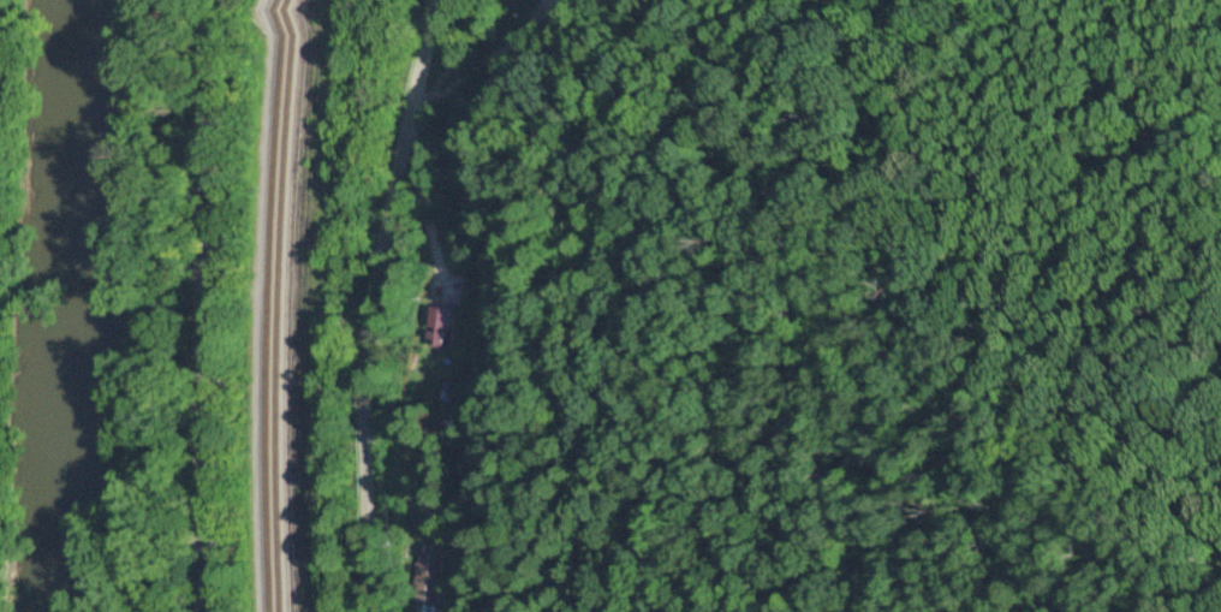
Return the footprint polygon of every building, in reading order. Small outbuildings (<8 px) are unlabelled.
[(418,554),(413,604),(436,607),(442,556),(418,554)]
